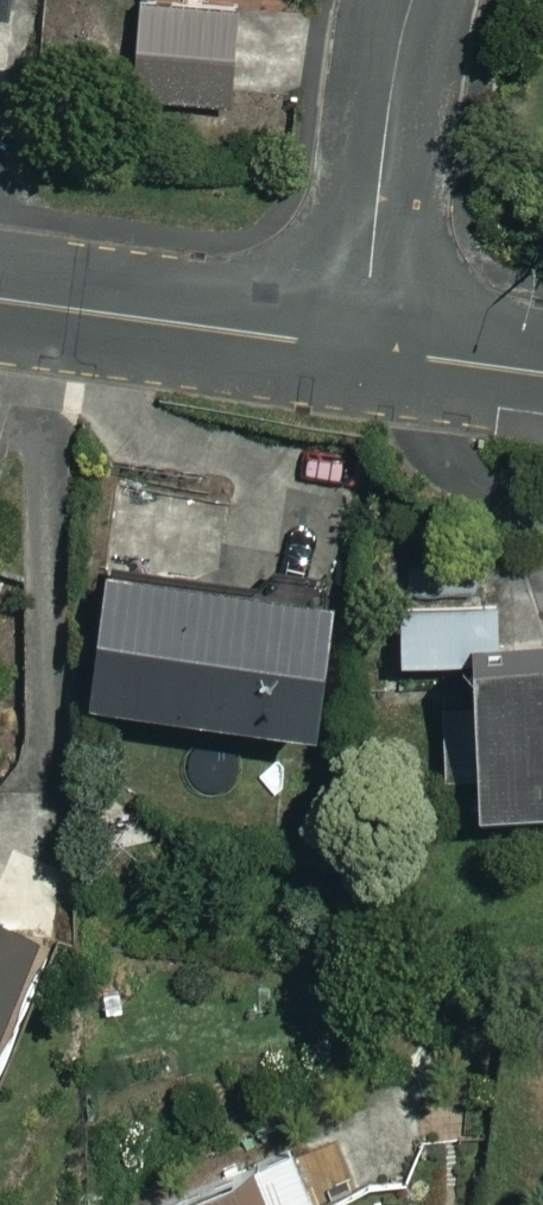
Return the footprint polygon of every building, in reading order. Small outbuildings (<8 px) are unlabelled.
[(29,24),(32,0),(0,0),(0,21),(29,24)] [(137,98),(300,115),(310,15),(278,11),(280,0),(147,0),(137,98)] [(325,587),(96,563),(84,681),(313,705),(325,587)] [(393,601),(394,653),(453,651),(457,792),(542,789),(542,638),(497,639),(496,598),(393,601)] [(0,915),(0,980),(23,923),(0,915)] [(406,1098),(174,1184),(182,1204),(311,1204),(430,1161),(406,1098)]
